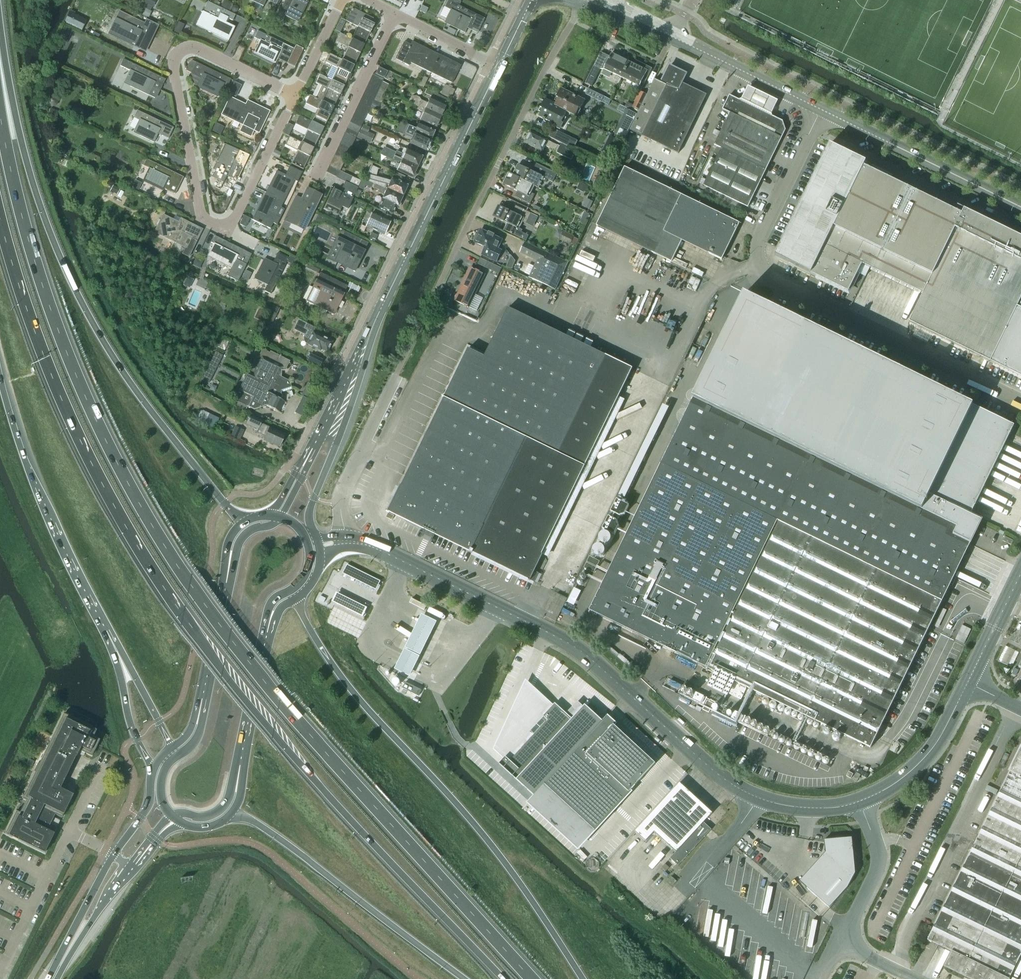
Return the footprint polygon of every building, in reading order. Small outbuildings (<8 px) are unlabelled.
[(145,6),(152,10),(157,0),(147,0),(145,4),(145,6)] [(308,2),(304,0),(285,0),(276,19),(283,22),(286,16),(294,21),(298,13),(302,15),(308,2)] [(484,19),(459,6),(461,2),(459,0),(449,0),(448,1),(445,8),(450,11),(445,20),(451,23),(450,26),(464,33),(468,27),(478,32),(484,19)] [(232,21),(234,16),(214,6),(208,3),(203,13),(198,24),(213,31),(212,34),(228,41),(234,28),(225,24),(227,19),(232,21)] [(363,46),(374,25),(362,19),(364,15),(351,9),(345,22),(357,27),(352,40),(351,40),(363,46)] [(119,12),(116,20),(120,22),(116,31),(123,35),(122,38),(136,44),(147,50),(156,30),(158,26),(146,20),(144,24),(119,12)] [(69,13),(64,23),(81,31),(86,21),(69,13)] [(178,22),(173,32),(179,35),(184,25),(178,22)] [(66,44),(72,31),(63,27),(57,40),(66,44)] [(258,32),(254,39),(261,42),(256,50),(264,54),(262,57),(275,63),(275,64),(277,59),(278,57),(282,59),(281,61),(295,68),(303,50),(296,46),(294,49),(287,46),(258,32)] [(353,67),(363,46),(351,40),(352,40),(340,34),(335,42),(347,48),(341,60),(341,61),(353,67)] [(427,65),(433,52),(412,42),(410,45),(404,42),(395,60),(409,66),(410,63),(430,73),(433,68),(427,65)] [(236,52),(233,58),(239,61),(242,55),(236,52)] [(323,52),(319,61),(324,64),(329,54),(323,52)] [(452,84),(461,66),(433,52),(427,65),(433,68),(430,73),(452,84)] [(622,78),(630,62),(612,53),(610,57),(601,52),(586,84),(592,87),(600,69),(604,70),(622,78)] [(343,87),(353,67),(341,61),(341,60),(329,54),(325,63),(337,69),(331,81),(343,87)] [(154,99),(159,89),(164,79),(127,61),(123,60),(120,66),(130,71),(123,84),(129,87),(154,99)] [(634,64),(630,62),(622,78),(640,87),(642,88),(652,69),(636,61),(634,64)] [(227,87),(231,81),(196,63),(191,74),(191,75),(192,80),(192,81),(192,82),(193,82),(194,82),(195,84),(196,85),(197,86),(197,88),(211,95),(212,92),(217,94),(222,85),(227,87)] [(707,95),(682,83),(686,74),(670,66),(662,82),(667,85),(666,86),(654,80),(647,95),(639,111),(630,131),(678,154),(707,95)] [(375,75),(383,79),(384,79),(387,72),(378,68),(375,75)] [(373,74),(370,79),(381,84),(382,82),(383,79),(375,75),(373,74)] [(333,108),(343,87),(331,81),(319,75),(315,84),(320,86),(314,98),(321,102),(333,108)] [(423,88),(427,79),(423,77),(421,81),(418,80),(416,84),(423,88)] [(370,79),(368,85),(378,90),(379,89),(381,84),(370,79)] [(381,84),(379,89),(385,92),(388,85),(382,82),(381,84)] [(368,85),(365,90),(376,95),(378,90),(368,85)] [(455,90),(445,85),(440,94),(450,99),(455,90)] [(778,101),(748,86),(741,99),(772,114),(778,101)] [(376,95),(373,100),(377,102),(377,103),(379,103),(381,104),(382,103),(385,96),(386,92),(385,92),(379,89),(378,90),(376,95)] [(588,89),(586,95),(601,102),(603,97),(588,89)] [(365,90),(362,96),(373,101),(373,100),(376,95),(365,90)] [(576,116),(583,101),(563,91),(555,106),(567,112),(576,116)] [(639,111),(647,95),(641,92),(633,108),(639,111)] [(409,99),(408,102),(409,103),(418,107),(441,117),(443,113),(444,113),(445,110),(445,109),(446,107),(444,106),(442,105),(445,99),(433,94),(432,97),(431,100),(430,99),(428,104),(420,101),(420,98),(415,96),(412,97),(409,99)] [(721,149),(703,186),(748,207),(782,138),(786,131),(782,120),(730,95),(722,110),(730,114),(714,145),(721,149)] [(48,98),(47,102),(49,106),(53,107),(57,105),(58,101),(56,97),(52,96),(48,98)] [(323,129),(333,108),(321,102),(314,98),(309,96),(305,104),(317,110),(311,122),(311,123),(323,129)] [(362,96),(360,101),(370,106),(373,101),(362,96)] [(246,105),(230,97),(222,115),(242,125),(239,132),(250,137),(253,131),(259,134),(264,122),(269,111),(248,101),(246,105)] [(360,101),(357,107),(368,112),(370,107),(370,106),(360,101)] [(560,127),(567,112),(555,106),(546,102),(539,117),(560,127)] [(357,107),(355,112),(365,117),(368,112),(357,107)] [(418,107),(417,110),(423,113),(420,121),(436,128),(441,117),(418,107)] [(58,112),(50,109),(47,117),(55,120),(58,112)] [(627,109),(614,134),(624,139),(628,132),(637,114),(631,111),(627,109)] [(168,139),(173,128),(137,111),(133,117),(139,120),(135,130),(141,133),(139,136),(154,143),(158,134),(168,139)] [(355,112),(352,118),(363,123),(365,117),(355,112)] [(313,150),(323,129),(311,123),(311,122),(299,116),(295,125),(307,131),(301,143),(301,144),(313,150)] [(352,118),(349,123),(360,128),(363,123),(352,118)] [(215,123),(211,131),(220,135),(224,127),(215,123)] [(349,123),(347,128),(358,134),(360,128),(349,123)] [(402,123),(400,127),(430,141),(432,138),(433,137),(434,135),(434,134),(435,132),(418,124),(416,129),(408,125),(402,123)] [(363,125),(360,130),(367,134),(370,128),(363,125)] [(400,127),(398,132),(404,135),(403,135),(412,139),(409,144),(426,151),(426,149),(427,149),(429,146),(428,145),(430,141),(400,127)] [(347,128),(344,134),(355,139),(358,134),(347,128)] [(568,147),(568,146),(572,139),(553,129),(549,137),(562,143),(562,144),(568,147)] [(364,142),(368,134),(367,134),(360,130),(356,138),(364,142)] [(556,151),(558,145),(531,132),(526,143),(542,150),(544,146),(556,151)] [(344,134),(341,140),(352,145),(355,139),(344,134)] [(303,170),(313,150),(301,144),(301,143),(289,137),(285,146),(297,151),(290,164),(303,170)] [(341,140),(339,145),(350,151),(352,145),(341,140)] [(236,181),(244,165),(234,160),(238,151),(225,144),(217,160),(220,161),(213,177),(223,182),(226,176),(236,181)] [(568,147),(562,144),(557,152),(572,159),(576,150),(568,146),(568,147)] [(990,362),(1017,307),(1020,299),(1020,238),(964,210),(962,215),(864,167),(866,162),(865,162),(837,148),(830,144),(815,175),(810,186),(804,197),(798,210),(786,233),(778,249),(775,256),(811,274),(848,293),(862,265),(922,294),(909,322),(989,362),(990,362)] [(336,151),(347,156),(350,151),(339,145),(336,151)] [(417,167),(422,156),(407,149),(404,156),(396,153),(394,157),(417,167)] [(336,151),(334,156),(344,161),(347,156),(336,151)] [(606,151),(600,157),(606,162),(612,156),(606,151)] [(331,161),(331,162),(342,167),(344,161),(334,156),(331,161)] [(58,157),(55,162),(60,165),(63,160),(58,157)] [(412,178),(417,167),(394,157),(392,160),(400,164),(397,171),(412,178)] [(64,160),(62,166),(67,168),(70,163),(64,160)] [(146,160),(143,166),(149,169),(144,179),(150,182),(149,184),(163,191),(164,189),(175,195),(178,188),(183,178),(146,160)] [(331,162),(329,167),(339,172),(342,167),(331,162)] [(557,174),(537,164),(533,172),(520,165),(515,175),(515,176),(535,186),(539,189),(543,181),(546,183),(548,180),(553,182),(557,174)] [(371,166),(365,180),(373,184),(402,197),(407,185),(392,179),(391,181),(376,177),(377,170),(379,170),(371,166)] [(276,171),(266,193),(278,199),(275,205),(281,207),(294,181),(297,183),(302,173),(289,167),(285,176),(276,171)] [(329,167),(326,173),(337,178),(339,172),(329,167)] [(722,260),(740,223),(625,168),(596,226),(672,263),(682,241),(722,260)] [(530,204),(535,195),(531,193),(535,186),(515,176),(515,175),(511,173),(505,185),(518,191),(515,197),(530,204)] [(597,175),(592,185),(602,190),(607,180),(597,175)] [(352,177),(349,184),(357,188),(360,181),(352,177)] [(365,186),(371,188),(373,184),(365,180),(362,178),(360,181),(357,188),(363,190),(365,186)] [(142,184),(135,180),(132,188),(138,191),(142,184)] [(345,182),(342,188),(355,194),(357,188),(349,184),(345,182)] [(580,182),(576,190),(583,193),(586,185),(580,182)] [(373,184),(371,188),(378,191),(378,193),(384,196),(382,201),(378,208),(392,214),(396,207),(397,208),(402,197),(373,184)] [(113,186),(110,191),(117,195),(120,189),(113,186)] [(333,190),(324,209),(337,215),(341,208),(341,209),(346,211),(352,199),(355,194),(342,188),(339,193),(333,190)] [(304,231),(321,196),(306,189),(300,202),(295,199),(296,197),(284,221),(304,231)] [(266,193),(252,220),(270,228),(276,217),(280,219),(282,215),(278,213),(281,207),(275,205),(278,199),(266,193)] [(367,206),(364,211),(370,214),(373,208),(367,206)] [(499,206),(493,217),(507,224),(504,230),(519,238),(522,233),(523,230),(517,228),(520,221),(525,224),(530,213),(515,206),(512,212),(499,206)] [(385,235),(391,221),(373,213),(367,227),(385,235)] [(163,215),(156,230),(176,240),(175,242),(185,247),(181,254),(189,258),(198,240),(197,240),(202,230),(181,219),(179,223),(163,215)] [(250,219),(244,216),(239,225),(245,228),(250,219)] [(344,229),(318,216),(315,223),(320,222),(319,224),(323,224),(337,231),(340,234),(334,246),(341,250),(335,262),(354,271),(369,244),(343,231),(344,229)] [(480,232),(474,243),(485,248),(482,255),(496,262),(502,251),(497,249),(501,242),(500,239),(494,236),(494,235),(489,233),(489,234),(482,231),(480,232)] [(574,237),(563,232),(559,241),(570,245),(571,243),(574,237)] [(215,245),(210,255),(232,266),(227,276),(237,281),(244,265),(245,265),(251,255),(215,237),(212,243),(215,245)] [(574,237),(571,243),(576,246),(579,240),(574,237)] [(525,243),(520,253),(537,261),(534,267),(529,264),(525,274),(530,276),(529,277),(542,283),(555,290),(568,263),(554,257),(525,243)] [(306,259),(310,250),(304,248),(300,257),(306,259)] [(270,294),(288,258),(278,253),(273,264),(264,259),(258,273),(255,279),(267,285),(264,291),(270,294)] [(290,256),(286,263),(293,266),(296,259),(290,256)] [(193,264),(192,265),(199,268),(200,267),(202,262),(195,259),(193,264)] [(481,259),(478,264),(485,268),(491,271),(494,265),(481,259)] [(317,273),(320,268),(310,263),(307,268),(317,273)] [(468,307),(485,274),(474,269),(467,282),(465,280),(455,301),(468,307)] [(319,274),(306,301),(314,305),(318,307),(333,315),(347,287),(319,274)] [(187,278),(183,286),(189,288),(192,283),(190,279),(187,278)] [(971,544),(982,520),(971,515),(1014,426),(744,294),(701,383),(693,398),(957,527),(953,535),(971,544)] [(1020,377),(1020,309),(1017,307),(990,362),(1020,377)] [(422,528),(438,536),(471,552),(535,584),(540,575),(535,572),(561,517),(562,514),(632,369),(606,357),(508,308),(484,357),(468,350),(389,512),(422,528)] [(266,313),(258,309),(254,318),(262,322),(266,313)] [(271,325),(276,314),(270,311),(265,322),(271,325)] [(298,320),(293,330),(302,335),(300,340),(305,343),(308,345),(320,351),(321,349),(327,352),(332,342),(313,333),(315,329),(298,320)] [(279,375),(281,377),(282,371),(287,370),(287,369),(286,368),(289,363),(290,361),(280,356),(281,355),(280,355),(280,356),(270,351),(269,353),(262,349),(257,359),(255,358),(248,372),(253,374),(274,385),(279,375)] [(253,374),(248,372),(233,400),(253,410),(266,406),(280,413),(281,412),(278,411),(283,401),(286,403),(286,402),(281,400),(282,397),(281,391),(291,388),(292,391),(292,390),(289,381),(281,377),(279,375),(274,385),(253,374)] [(970,544),(971,544),(953,535),(957,527),(693,398),(589,611),(870,748),(950,586),(952,587),(956,579),(954,577),(970,544)] [(201,412),(197,420),(200,422),(211,427),(216,418),(203,412),(202,413),(201,412)] [(250,416),(247,424),(259,429),(257,433),(266,436),(264,440),(279,447),(284,435),(260,424),(262,421),(250,416)] [(617,500),(611,512),(620,517),(624,515),(629,506),(617,500)] [(602,529),(615,535),(619,526),(617,521),(608,517),(602,529)] [(1005,536),(1003,541),(1012,545),(1014,541),(1005,536)] [(599,562),(590,557),(587,562),(597,567),(599,562)] [(596,568),(586,563),(584,568),(594,573),(596,568)] [(436,623),(420,615),(394,671),(410,678),(436,623)] [(405,683),(402,690),(418,697),(421,691),(405,683)] [(526,683),(496,749),(505,758),(500,763),(499,764),(517,780),(517,779),(572,719),(555,703),(552,707),(526,683)] [(517,779),(517,780),(534,796),(528,802),(579,848),(579,847),(595,830),(656,764),(615,726),(614,725),(611,728),(603,721),(585,705),(583,707),(574,716),(572,719),(517,779)] [(63,714),(33,775),(21,799),(25,801),(20,812),(16,811),(4,835),(44,854),(56,830),(49,827),(50,824),(55,827),(58,820),(53,818),(54,815),(62,819),(73,795),(60,788),(79,750),(91,756),(99,740),(93,737),(96,730),(94,729),(63,714)] [(1013,765),(934,928),(928,940),(938,945),(952,951),(954,952),(947,966),(966,975),(969,977),(974,978),(1009,978),(1020,954),(1020,749),(1013,765)] [(856,773),(853,779),(857,782),(861,775),(856,773)] [(680,864),(712,829),(704,823),(713,813),(690,793),(680,783),(642,824),(635,832),(646,841),(654,832),(674,850),(676,852),(670,858),(678,866),(680,864)] [(830,908),(848,888),(855,874),(854,858),(852,837),(832,838),(829,839),(824,839),(825,853),(800,881),(830,908)] [(674,885),(677,881),(672,877),(668,880),(674,885)]
